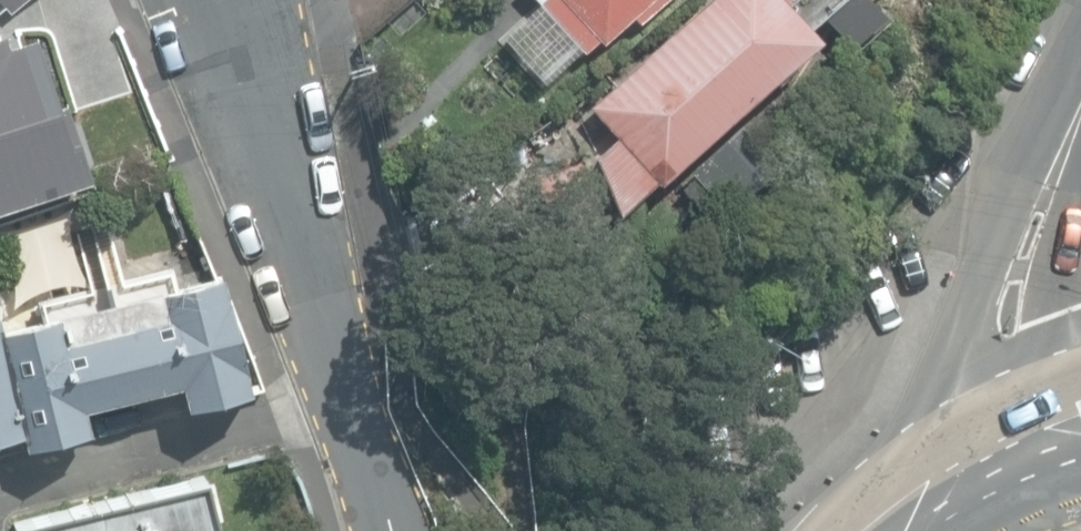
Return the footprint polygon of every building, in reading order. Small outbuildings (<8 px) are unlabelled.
[(2,25),(28,0),(0,0),(0,23),(2,25)] [(582,52),(597,39),(601,43),(631,16),(638,23),(663,0),(537,0),(582,52)] [(837,0),(704,0),(588,106),(617,138),(596,154),(616,214),(654,178),(658,184),(818,38),(808,27),(837,0)] [(90,180),(86,168),(94,160),(81,117),(69,115),(65,102),(56,104),(36,38),(9,46),(6,36),(0,38),(0,209),(90,180)] [(22,427),(25,441),(89,426),(83,402),(180,379),(185,401),(249,386),(221,270),(0,323),(0,432),(22,427)] [(14,530),(217,530),(203,476),(12,523),(14,530)]
